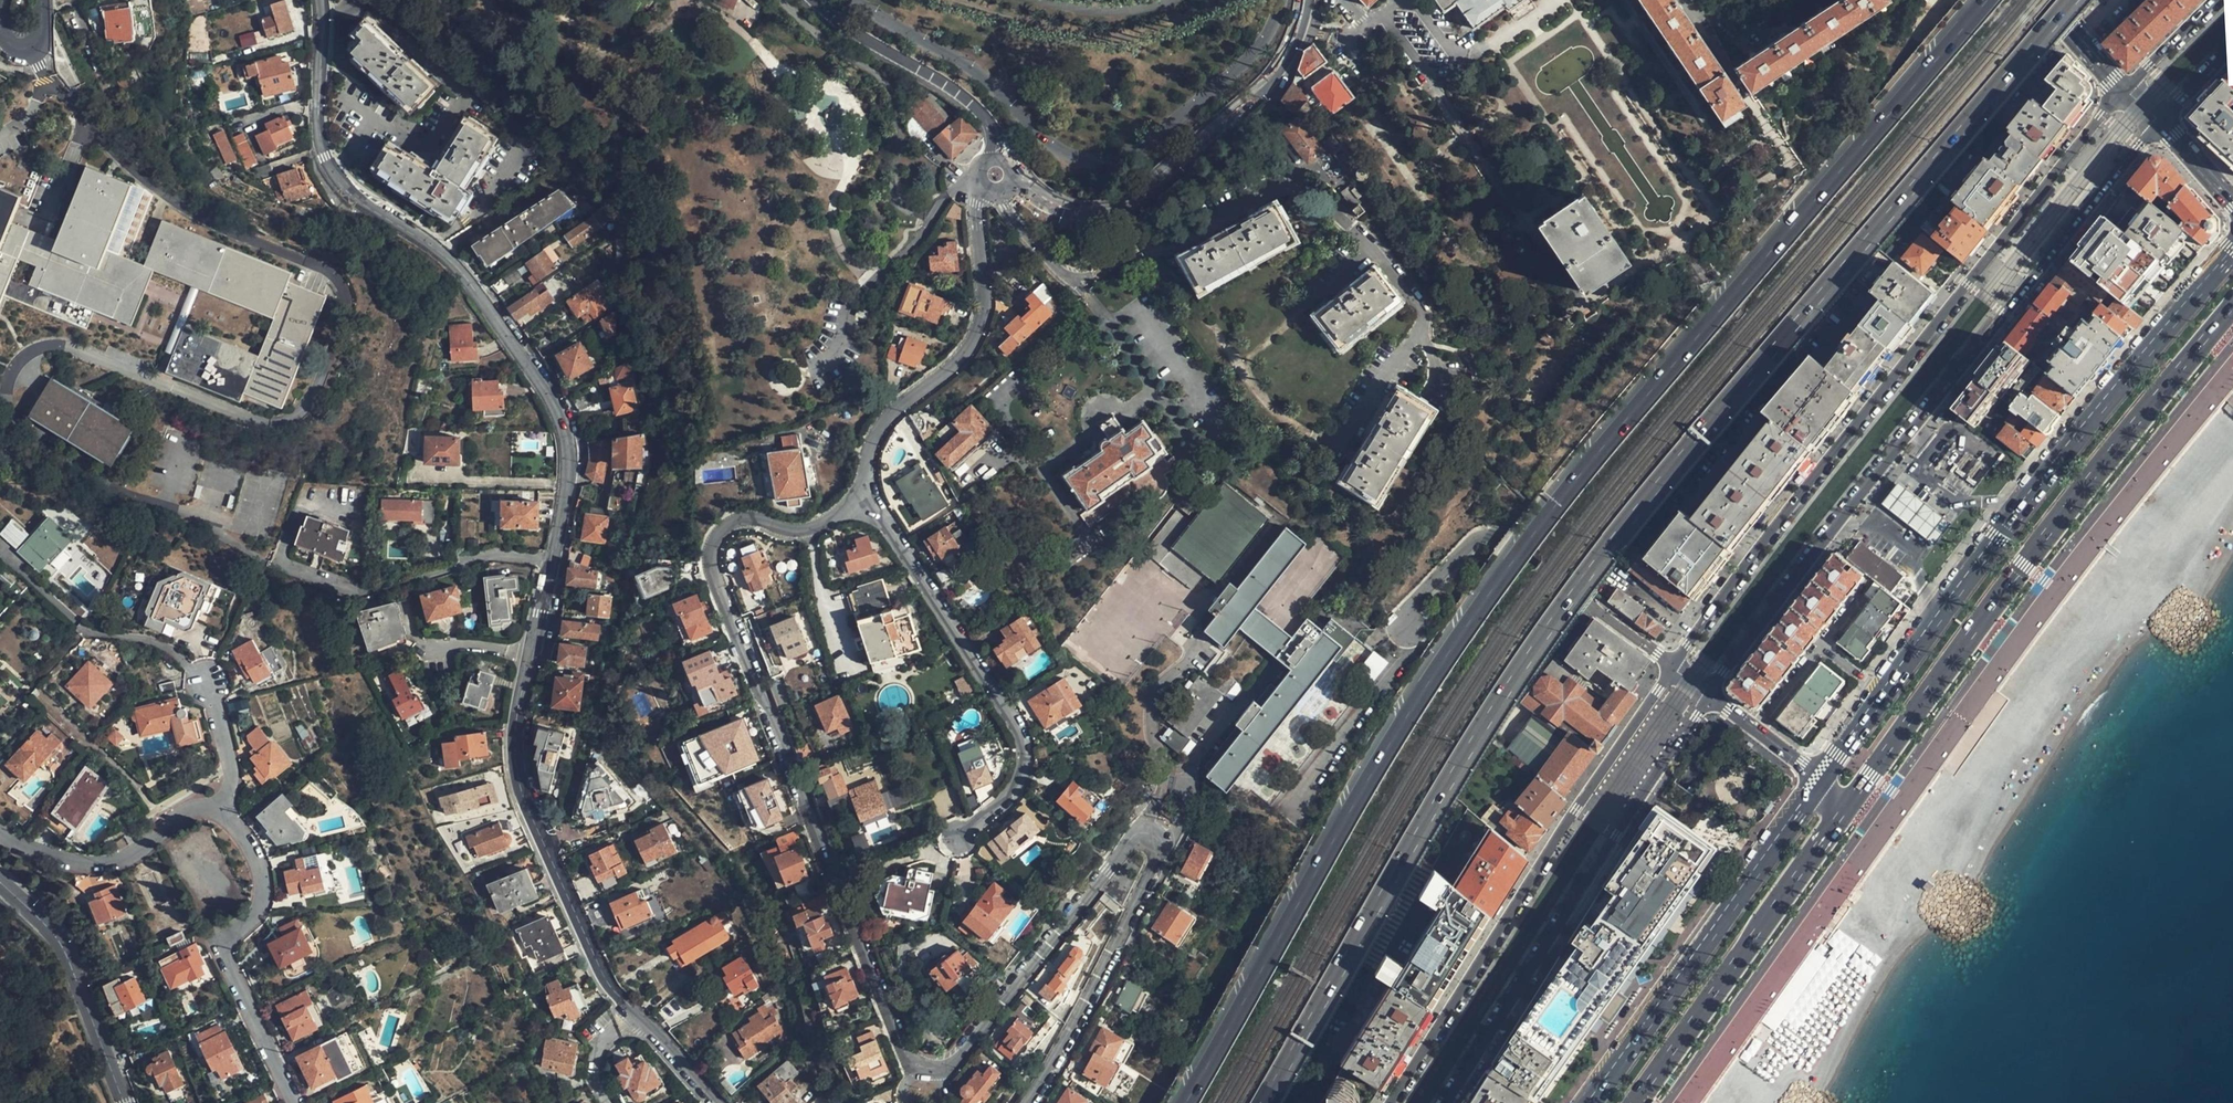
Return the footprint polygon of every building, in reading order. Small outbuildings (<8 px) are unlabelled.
[(272,11),(273,15),(261,19),(267,36),(294,27),(284,0),(280,0),(269,4),(272,11)] [(744,25),(760,24),(758,0),(741,0),(744,25)] [(1442,12),(1454,4),(1471,27),(1473,30),(1504,7),(1506,10),(1520,0),(1433,0),(1442,12)] [(1722,125),(1739,115),(1736,110),(1743,105),(1672,0),(1638,0),(1722,125)] [(1733,70),(1748,93),(1750,91),(1886,2),(1885,0),(1837,0),(1733,70)] [(2102,41),(2128,69),(2145,52),(2172,24),(2197,0),(2147,0),(2102,41)] [(136,35),(133,9),(119,9),(118,6),(102,8),(104,19),(107,40),(113,40),(114,42),(122,42),(123,44),(133,35),(136,35)] [(435,85),(408,59),(407,60),(402,55),(403,54),(366,19),(351,34),(357,40),(349,48),(356,55),(354,57),(404,106),(406,104),(412,109),(435,85)] [(198,30),(190,29),(183,66),(191,67),(198,30)] [(240,36),(243,46),(264,41),(261,31),(240,36)] [(1303,51),(1297,68),(1303,78),(1326,61),(1313,43),(1303,51)] [(2081,67),(2068,54),(2032,98),(2035,101),(2069,128),(2088,104),(2088,74),(2081,67)] [(275,67),(280,65),(278,57),(272,59),(275,67)] [(287,63),(280,65),(275,67),(272,59),(243,70),(247,81),(258,77),(265,98),(295,87),(287,63)] [(2230,72),(2222,79),(2232,91),(2232,69),(2230,72)] [(1310,87),(1313,91),(1330,114),(1353,97),(1332,70),(1310,87)] [(141,82),(136,73),(127,78),(131,87),(141,82)] [(2222,79),(2214,88),(2198,103),(2190,110),(2190,123),(2211,143),(2210,144),(2214,148),(2221,155),(2220,156),(2232,167),(2230,169),(2232,171),(2232,91),(2222,79)] [(2031,97),(2039,89),(2029,80),(2022,87),(2031,97)] [(1305,100),(1293,83),(1282,99),(1293,113),(1305,100)] [(921,88),(918,93),(924,99),(927,96),(921,88)] [(1330,114),(1313,91),(1307,95),(1325,118),(1330,114)] [(907,109),(951,158),(966,146),(965,144),(976,135),(961,118),(949,127),(924,99),(918,93),(907,109)] [(2048,154),(2069,128),(2035,101),(2009,133),(2011,134),(2043,160),(2048,154)] [(292,138),(288,128),(286,123),(283,117),(265,125),(268,132),(255,137),(264,156),(277,150),(276,146),(292,138)] [(1308,161),(1322,149),(1307,130),(1298,119),(1283,131),(1308,161)] [(467,188),(475,175),(478,176),(497,145),(495,143),(499,136),(472,120),(465,131),(463,130),(447,157),(449,158),(441,171),(415,155),(414,156),(409,153),(408,156),(393,146),(383,161),(385,161),(380,170),(393,179),(391,183),(459,224),(473,201),(469,198),(473,191),(467,188)] [(229,149),(222,134),(213,138),(220,153),(229,149)] [(2026,182),(2043,160),(2011,134),(1990,160),(2022,187),(2026,182)] [(255,166),(242,138),(233,143),(245,171),(255,166)] [(2014,197),(2022,187),(1990,160),(1988,159),(1953,201),(1959,206),(1988,229),(2014,197)] [(2132,179),(2128,185),(2149,202),(2158,192),(2162,191),(2162,193),(2171,202),(2185,185),(2168,164),(2163,159),(2148,160),(2132,179)] [(144,190),(91,169),(64,243),(60,254),(109,274),(116,256),(144,190)] [(302,186),(300,181),(296,169),(277,176),(285,198),(289,196),(291,200),(310,193),(307,185),(302,186)] [(2115,201),(2103,216),(2132,239),(2156,208),(2149,202),(2128,185),(2115,201)] [(2187,233),(2203,245),(2214,232),(2214,226),(2213,218),(2185,185),(2171,202),(2168,207),(2169,209),(2173,207),(2184,220),(2179,226),(2187,233)] [(0,190),(0,282),(31,202),(0,190)] [(487,264),(569,205),(563,196),(561,198),(556,191),(473,246),(479,255),(480,254),(487,264)] [(1626,261),(1581,196),(1537,227),(1582,291),(1626,261)] [(1953,201),(1947,196),(1920,228),(1932,237),(1959,206),(1953,201)] [(610,217),(602,205),(586,217),(594,228),(610,217)] [(1988,229),(1959,206),(1932,237),(1945,248),(1962,262),(1973,249),(1988,229)] [(2156,208),(2132,239),(2162,264),(2183,238),(2187,233),(2179,226),(2156,208)] [(1037,218),(1032,209),(1021,214),(1026,224),(1037,218)] [(1209,295),(1282,256),(1283,260),(1296,253),(1276,214),(1252,227),(1253,230),(1205,256),(1203,252),(1179,265),(1199,304),(1210,298),(1209,295)] [(2088,234),(2068,258),(2098,283),(2108,291),(2117,298),(2127,306),(2144,285),(2162,264),(2132,239),(2103,216),(2088,234)] [(594,228),(586,217),(559,236),(567,248),(594,228)] [(1920,228),(1911,220),(1908,223),(1922,235),(1942,251),(1945,248),(1932,237),(1920,228)] [(304,278),(167,223),(148,269),(159,273),(191,286),(199,289),(283,323),(267,363),(193,333),(174,381),(247,410),(253,395),(291,410),(334,304),(299,290),(304,278)] [(24,227),(0,283),(0,298),(8,301),(90,333),(98,313),(137,329),(159,273),(148,269),(116,256),(109,274),(60,254),(64,243),(24,227)] [(607,260),(618,261),(620,244),(620,237),(620,235),(615,235),(614,243),(609,242),(607,260)] [(1932,262),(1942,251),(1922,235),(1902,259),(1922,274),(1932,262)] [(938,248),(939,253),(940,257),(934,258),(929,259),(931,275),(953,272),(952,260),(957,260),(955,242),(946,243),(946,247),(938,248)] [(529,287),(546,275),(534,257),(517,270),(529,287)] [(2064,264),(2060,269),(2077,282),(2091,292),(2098,283),(2068,258),(2064,264)] [(1898,263),(1918,280),(1922,274),(1902,259),(1898,263)] [(1933,298),(1937,295),(1918,280),(1898,263),(1897,262),(1872,293),(1881,300),(1912,325),(1933,298)] [(1338,348),(1399,301),(1372,267),(1359,276),(1361,279),(1326,305),(1325,302),(1311,313),(1338,348)] [(2077,282),(2060,269),(2057,273),(2054,278),(2070,291),(2077,282)] [(2070,291),(2054,278),(2044,290),(2019,321),(2005,340),(2023,355),(2036,339),(2033,337),(2037,333),(2050,316),(2053,312),(2070,291)] [(497,280),(489,286),(496,295),(504,289),(497,280)] [(2089,294),(2099,302),(2108,291),(2098,283),(2091,292),(2089,294)] [(537,295),(545,289),(542,284),(534,290),(537,295)] [(199,289),(191,286),(165,352),(173,355),(184,326),(199,289)] [(578,316),(585,312),(587,310),(589,312),(592,316),(601,311),(596,304),(585,288),(568,301),(578,316)] [(534,290),(507,309),(515,321),(528,312),(530,314),(552,299),(545,289),(537,295),(534,290)] [(948,306),(947,303),(945,302),(922,293),(913,316),(935,325),(940,313),(941,314),(944,313),(946,312),(948,310),(948,308),(948,306)] [(1021,319),(1032,332),(1052,315),(1033,294),(1026,300),(1030,305),(1025,309),(1028,313),(1021,319)] [(2093,314),(2124,339),(2128,333),(2133,328),(2108,309),(2099,302),(2089,294),(2081,304),(2093,314)] [(2117,298),(2108,309),(2133,328),(2137,323),(2142,318),(2127,306),(2117,298)] [(596,304),(601,311),(606,307),(601,300),(596,304)] [(1906,333),(1912,325),(1881,300),(1860,326),(1891,352),(1906,333)] [(615,331),(614,308),(595,321),(604,337),(615,331)] [(2072,393),(2076,396),(2099,369),(2124,339),(2093,314),(2088,321),(2083,317),(2074,328),(2068,324),(2062,331),(2072,339),(2068,344),(2059,337),(2054,343),(2058,347),(2048,359),(2053,364),(2046,372),(2047,373),(2072,393)] [(1006,356),(1032,332),(1021,319),(1018,316),(1003,329),(1010,337),(998,347),(1006,356)] [(470,359),(469,348),(473,347),(470,324),(445,326),(448,360),(456,361),(470,359)] [(1874,373),(1891,352),(1860,326),(1826,368),(1857,394),(1874,373)] [(546,335),(532,345),(538,353),(551,343),(546,335)] [(907,339),(905,342),(898,362),(913,368),(915,365),(919,366),(926,345),(907,339)] [(898,362),(905,342),(902,340),(898,350),(890,347),(886,358),(898,363),(898,362)] [(2023,355),(2005,340),(1987,362),(1974,378),(1996,395),(2000,398),(2031,360),(2023,355)] [(563,368),(553,375),(558,383),(568,377),(569,378),(590,365),(577,344),(557,357),(563,368)] [(1818,443),(1857,394),(1826,368),(1811,355),(1763,413),(1772,420),(1811,451),(1818,443)] [(624,361),(606,373),(608,385),(615,383),(615,378),(619,378),(628,375),(631,375),(630,365),(624,361)] [(137,423),(52,373),(27,416),(112,466),(137,423)] [(606,373),(596,378),(599,387),(608,385),(606,373)] [(2047,373),(2034,391),(2058,410),(2061,406),(2066,400),(2072,393),(2047,373)] [(494,378),(485,378),(484,407),(514,408),(514,392),(510,391),(510,381),(494,381),(494,378)] [(1965,390),(1951,408),(1972,425),(1996,395),(1974,378),(1965,390)] [(628,385),(617,388),(609,390),(615,414),(634,410),(628,385)] [(1379,490),(1421,420),(1425,422),(1432,410),(1406,395),(1394,388),(1379,412),(1382,413),(1354,460),(1352,459),(1338,482),(1375,504),(1382,493),(1379,490)] [(2015,410),(2046,433),(2053,425),(2060,416),(2033,394),(2029,398),(2022,393),(2011,406),(2015,410)] [(585,395),(572,404),(577,411),(589,402),(585,395)] [(986,436),(993,430),(971,407),(954,422),(961,430),(937,453),(951,468),(976,446),(978,449),(988,439),(986,436)] [(2031,441),(2036,446),(2040,440),(2046,433),(2015,410),(2006,421),(2008,423),(2031,441)] [(642,435),(641,428),(637,429),(634,429),(633,423),(632,417),(626,418),(629,437),(640,435),(642,435)] [(1789,479),(1811,451),(1772,420),(1693,519),(1731,551),(1743,537),(1789,479)] [(1149,469),(1145,462),(1163,449),(1153,435),(1151,436),(1142,422),(1125,434),(1122,429),(1103,442),(1101,444),(1100,446),(1099,451),(1074,469),(1073,467),(1061,475),(1086,512),(1103,500),(1099,494),(1130,472),(1134,479),(1149,469)] [(950,423),(938,433),(943,438),(955,428),(950,423)] [(2031,441),(2008,423),(1998,437),(2020,454),(2025,448),(2031,441)] [(419,453),(420,430),(408,429),(403,453),(419,453)] [(938,433),(937,431),(926,441),(934,450),(944,440),(943,438),(938,433)] [(640,435),(629,437),(615,439),(616,469),(647,467),(640,435)] [(458,465),(459,439),(426,438),(425,464),(458,465)] [(801,451),(799,438),(781,440),(783,453),(801,451)] [(612,440),(587,443),(587,448),(588,454),(588,460),(584,473),(593,484),(602,485),(612,440)] [(809,497),(801,451),(783,453),(768,455),(772,475),(776,503),(786,501),(787,509),(800,507),(800,499),(809,497)] [(772,475),(768,455),(759,457),(762,476),(772,475)] [(896,483),(917,469),(914,463),(893,478),(896,483)] [(932,491),(917,469),(896,483),(908,502),(910,501),(922,520),(946,504),(936,488),(932,491)] [(1882,503),(1935,545),(1953,523),(1900,481),(1882,503)] [(1143,554),(1190,594),(1205,578),(1217,588),(1270,524),(1225,486),(1191,527),(1176,515),(1143,554)] [(586,502),(577,499),(574,510),(583,512),(586,502)] [(421,519),(421,502),(384,501),(383,518),(421,519)] [(537,527),(538,502),(503,501),(502,526),(537,527)] [(71,527),(78,518),(59,502),(49,513),(81,540),(88,532),(83,527),(78,533),(71,527)] [(607,538),(609,516),(587,513),(585,528),(584,536),(607,538)] [(1700,591),(1731,551),(1693,519),(1685,513),(1648,560),(1695,598),(1700,591)] [(346,561),(352,544),(349,543),(352,533),(312,517),(308,529),(306,528),(301,544),(346,561)] [(20,552),(41,572),(50,561),(47,558),(58,546),(64,551),(64,550),(75,539),(51,518),(20,552)] [(927,539),(939,558),(950,551),(966,542),(954,523),(945,528),(944,528),(927,539)] [(1330,624),(1325,629),(1322,633),(1315,628),(1308,622),(1292,641),(1257,611),(1308,548),(1287,532),(1237,593),(1229,587),(1208,613),(1216,619),(1204,635),(1223,651),(1240,632),(1289,673),(1260,711),(1251,704),(1234,727),(1241,732),(1205,779),(1227,796),(1330,663),(1334,666),(1353,642),(1330,624)] [(878,563),(875,552),(871,553),(866,537),(853,541),(856,549),(837,555),(844,576),(866,569),(866,567),(878,563)] [(1864,574),(1875,582),(1892,595),(1899,585),(1906,576),(1884,559),(1860,540),(1852,550),(1845,559),(1864,574)] [(37,576),(48,586),(73,559),(64,550),(64,551),(58,546),(47,558),(50,561),(41,572),(37,576)] [(582,555),(568,550),(567,560),(571,561),(580,564),(582,555)] [(950,551),(939,558),(945,567),(955,560),(950,551)] [(1845,559),(1836,553),(1820,572),(1794,605),(1769,636),(1743,669),(1728,689),(1757,710),(1759,708),(1864,574),(1845,559)] [(761,564),(756,554),(741,559),(745,570),(741,572),(746,583),(749,582),(754,593),(765,589),(763,585),(769,583),(765,575),(770,573),(765,563),(761,564)] [(1684,611),(1695,598),(1648,560),(1644,556),(1632,570),(1684,611)] [(566,569),(566,571),(564,583),(595,585),(598,572),(590,570),(590,567),(580,564),(571,561),(570,566),(570,570),(567,569),(566,569)] [(671,587),(671,569),(655,568),(641,574),(651,595),(671,587)] [(608,572),(602,570),(598,585),(603,587),(606,577),(608,572)] [(194,611),(208,585),(181,571),(177,573),(176,572),(174,576),(172,574),(147,586),(137,604),(138,609),(141,610),(147,614),(142,625),(154,630),(159,620),(166,624),(188,620),(189,620),(194,611)] [(620,581),(621,576),(608,572),(606,577),(620,581)] [(510,621),(507,595),(512,594),(512,588),(517,587),(515,577),(503,578),(503,576),(486,578),(492,626),(501,624),(501,622),(510,621)] [(875,615),(872,609),(888,604),(881,581),(857,588),(859,591),(848,594),(854,614),(851,615),(858,638),(854,639),(857,650),(861,649),(867,664),(904,652),(900,637),(898,637),(890,611),(875,615)] [(1870,602),(1888,616),(1890,614),(1892,616),(1897,609),(1902,603),(1892,595),(1875,582),(1865,594),(1872,599),(1870,602)] [(211,600),(216,590),(208,585),(194,611),(202,616),(211,600)] [(413,601),(409,586),(393,591),(397,604),(360,615),(370,651),(379,649),(378,647),(399,641),(398,639),(407,637),(398,605),(413,601)] [(431,620),(462,611),(459,599),(461,599),(457,587),(424,597),(431,620)] [(1607,603),(1653,637),(1661,627),(1654,622),(1641,612),(1644,608),(1618,589),(1607,603)] [(232,598),(216,590),(211,600),(226,607),(232,598)] [(609,613),(611,594),(591,593),(589,612),(609,613)] [(711,633),(701,611),(699,604),(696,596),(671,606),(675,616),(678,616),(689,642),(711,633)] [(1882,628),(1890,618),(1888,616),(1870,602),(1854,623),(1874,638),(1882,628)] [(675,616),(671,606),(670,603),(665,605),(683,648),(690,644),(689,642),(678,616),(675,616)] [(147,614),(141,610),(135,621),(142,625),(147,614)] [(1023,646),(1027,653),(1038,646),(1033,639),(1028,631),(1020,618),(1009,625),(1014,633),(1005,639),(1001,641),(1003,643),(992,650),(999,662),(1000,661),(1005,668),(1016,660),(1011,653),(1023,646)] [(770,628),(777,644),(780,643),(782,648),(787,660),(806,653),(792,619),(770,628)] [(159,620),(154,630),(161,634),(166,624),(159,620)] [(188,620),(166,624),(176,630),(183,629),(188,620)] [(563,621),(562,636),(597,638),(598,624),(563,621)] [(1640,661),(1640,657),(1638,655),(1593,621),(1563,661),(1610,697),(1618,685),(1627,692),(1633,684),(1631,682),(1635,676),(1640,669),(1637,666),(1640,663),(1640,661)] [(1322,633),(1325,629),(1319,623),(1315,628),(1322,633)] [(1867,647),(1874,638),(1854,623),(1838,643),(1859,658),(1860,656),(1863,658),(1866,654),(1870,649),(1867,647)] [(1014,633),(1009,625),(1000,631),(1005,639),(1014,633)] [(1028,631),(1033,639),(1037,636),(1033,629),(1028,631)] [(259,682),(268,676),(275,672),(255,640),(235,651),(246,669),(250,667),(259,682)] [(584,644),(555,640),(549,659),(582,663),(584,644)] [(1016,660),(1027,653),(1023,646),(1011,653),(1016,660)] [(736,694),(729,678),(724,680),(721,673),(718,674),(709,652),(682,662),(691,685),(695,683),(705,707),(705,706),(736,694)] [(90,662),(113,683),(118,678),(95,657),(90,662)] [(1568,734),(1594,754),(1623,715),(1635,698),(1627,692),(1618,685),(1610,697),(1602,706),(1597,713),(1577,698),(1583,691),(1583,690),(1568,678),(1570,674),(1553,660),(1543,672),(1550,677),(1539,678),(1533,687),(1534,697),(1528,692),(1522,701),(1536,712),(1567,735),(1568,734)] [(91,708),(113,683),(90,662),(68,687),(91,708)] [(1805,684),(1825,698),(1827,696),(1829,697),(1835,690),(1838,690),(1840,687),(1843,684),(1842,681),(1842,679),(1821,664),(1805,684)] [(275,672),(268,676),(271,681),(281,675),(278,670),(275,672)] [(588,674),(572,671),(571,676),(571,680),(563,679),(556,678),(552,706),(579,709),(582,681),(587,682),(588,674)] [(724,680),(729,678),(726,671),(721,673),(724,680)] [(422,712),(416,699),(414,700),(401,673),(385,682),(395,701),(393,703),(402,722),(422,712)] [(463,706),(479,710),(482,699),(489,700),(495,677),(480,673),(479,677),(471,675),(463,706)] [(1568,678),(1583,690),(1586,686),(1570,674),(1568,678)] [(1186,740),(1220,696),(1224,699),(1236,684),(1225,675),(1213,689),(1198,678),(1163,722),(1175,732),(1164,746),(1178,757),(1189,743),(1186,740)] [(781,677),(768,683),(772,693),(786,688),(781,677)] [(1043,729),(1079,706),(1062,679),(1026,702),(1043,729)] [(161,695),(176,691),(173,681),(159,683),(161,695)] [(588,703),(590,692),(593,683),(587,682),(583,702),(588,703)] [(695,683),(691,685),(686,687),(698,717),(708,713),(705,706),(705,707),(695,683)] [(1793,700),(1813,716),(1817,716),(1819,713),(1821,710),(1820,708),(1827,700),(1825,698),(1805,684),(1793,700)] [(180,709),(176,691),(161,695),(157,696),(158,703),(135,709),(132,713),(133,719),(137,721),(140,735),(174,727),(178,744),(202,739),(197,719),(188,722),(185,708),(180,709)] [(1597,713),(1602,706),(1583,691),(1577,698),(1597,713)] [(852,729),(837,696),(814,706),(825,734),(836,729),(838,735),(852,729)] [(482,699),(479,710),(486,712),(489,700),(482,699)] [(1811,718),(1813,716),(1793,700),(1776,720),(1796,737),(1799,734),(1803,737),(1808,730),(1815,721),(1811,718)] [(1576,778),(1594,754),(1568,734),(1567,735),(1536,712),(1507,751),(1520,763),(1529,771),(1536,778),(1560,800),(1576,778)] [(742,719),(683,743),(700,784),(710,780),(740,768),(753,762),(758,760),(746,731),(742,719)] [(125,734),(131,728),(124,721),(117,726),(125,734)] [(256,726),(245,736),(247,741),(255,749),(251,753),(254,756),(252,758),(259,765),(269,774),(275,775),(290,761),(256,726)] [(110,739),(119,744),(125,734),(116,729),(110,739)] [(551,788),(565,733),(556,731),(555,732),(548,730),(548,731),(537,729),(536,737),(539,738),(536,752),(539,753),(537,764),(541,785),(551,788)] [(26,782),(60,743),(52,737),(49,740),(37,730),(7,765),(26,782)] [(290,758),(300,750),(287,733),(276,741),(290,758)] [(460,761),(489,755),(485,733),(455,738),(456,743),(442,747),(447,771),(462,768),(460,761)] [(991,756),(996,754),(1001,752),(996,737),(957,751),(959,756),(964,771),(970,789),(992,781),(988,770),(995,767),(991,756)] [(1504,748),(1495,740),(1493,743),(1502,750),(1504,748)] [(712,785),(710,780),(700,784),(683,743),(676,745),(695,792),(712,785)] [(806,745),(795,751),(800,763),(813,755),(806,745)] [(1000,764),(996,754),(991,756),(995,767),(988,770),(992,781),(996,778),(1000,764)] [(958,773),(964,771),(959,756),(953,758),(958,773)] [(634,794),(602,760),(597,765),(587,762),(575,810),(585,812),(588,820),(629,809),(627,801),(634,794)] [(753,762),(740,768),(743,774),(756,768),(753,762)] [(1525,776),(1529,771),(1520,763),(1516,768),(1525,776)] [(815,774),(824,797),(826,802),(839,797),(845,794),(835,766),(828,769),(826,764),(816,767),(818,773),(815,774)] [(269,774),(259,765),(256,769),(258,771),(256,773),(267,784),(275,775),(269,774)] [(88,771),(60,807),(56,812),(45,826),(59,836),(70,822),(78,827),(101,798),(103,800),(105,800),(109,797),(111,793),(112,791),(111,788),(88,771)] [(1560,800),(1536,778),(1515,804),(1514,804),(1499,822),(1509,830),(1507,833),(1528,853),(1545,829),(1542,827),(1552,815),(1562,802),(1560,800)] [(766,779),(738,791),(754,830),(774,822),(782,819),(766,779)] [(1092,808),(1079,795),(1083,790),(1072,781),(1055,800),(1082,823),(1089,816),(1087,814),(1092,808)] [(850,799),(859,821),(882,812),(884,811),(873,782),(853,790),(856,797),(850,799)] [(489,783),(484,785),(491,804),(496,802),(489,783)] [(491,804),(484,785),(439,801),(442,810),(444,809),(447,818),(457,814),(457,816),(491,804)] [(754,830),(738,791),(732,793),(745,825),(748,828),(753,831),(759,831),(775,825),(774,822),(754,830)] [(259,819),(272,834),(276,838),(274,840),(279,845),(302,838),(303,834),(284,814),(292,807),(283,797),(259,819)] [(824,797),(814,800),(818,809),(827,806),(826,802),(824,797)] [(839,797),(826,802),(827,806),(829,811),(843,806),(839,797)] [(21,827),(34,812),(26,806),(14,821),(21,827)] [(1654,807),(1652,810),(1713,855),(1716,851),(1654,807)] [(1435,871),(1455,890),(1493,829),(1471,810),(1435,871)] [(1542,986),(1530,1005),(1528,1004),(1523,1013),(1525,1015),(1488,1072),(1537,1102),(1620,985),(1713,855),(1652,810),(1555,965),(1554,964),(1548,973),(1550,974),(1542,986)] [(882,812),(859,821),(861,827),(885,819),(882,812)] [(1000,861),(1036,831),(1023,814),(986,845),(1000,861)] [(678,852),(664,821),(650,828),(651,831),(638,836),(649,861),(663,855),(665,857),(678,852)] [(479,860),(488,855),(495,852),(511,845),(512,843),(512,841),(511,839),(510,837),(507,836),(505,835),(503,836),(499,826),(466,840),(470,851),(474,850),(479,860)] [(1526,857),(1493,829),(1455,890),(1488,918),(1490,914),(1486,911),(1495,898),(1501,896),(1506,888),(1514,875),(1514,867),(1520,857),(1524,860),(1526,857)] [(853,834),(856,849),(869,846),(866,831),(853,834)] [(806,878),(801,865),(804,864),(794,841),(767,851),(771,860),(774,859),(785,886),(806,878)] [(1099,845),(1094,852),(1103,860),(1107,852),(1099,845)] [(1193,878),(1207,852),(1194,845),(1180,870),(1193,878)] [(629,871),(622,855),(616,858),(611,847),(596,854),(600,863),(595,865),(602,881),(619,873),(620,875),(629,871)] [(299,858),(300,867),(301,871),(298,872),(296,868),(286,870),(291,893),(326,885),(323,867),(309,870),(307,856),(299,858)] [(1514,875),(1524,860),(1520,857),(1514,867),(1514,875)] [(1433,870),(1421,859),(1412,876),(1425,885),(1433,870)] [(1267,874),(1249,863),(1245,870),(1263,881),(1267,874)] [(499,911),(537,893),(526,869),(488,886),(499,911)] [(1392,985),(1429,1009),(1444,987),(1479,932),(1488,918),(1455,890),(1435,871),(1433,870),(1425,885),(1418,897),(1434,908),(1437,904),(1441,907),(1403,967),(1385,955),(1374,973),(1392,985)] [(881,881),(875,892),(881,906),(891,908),(889,916),(907,919),(908,912),(924,915),(928,896),(932,877),(917,873),(915,878),(910,877),(910,881),(892,878),(881,881)] [(992,882),(961,920),(975,931),(973,933),(973,935),(973,937),(975,940),(977,941),(979,942),(981,942),(984,940),(985,939),(998,924),(999,923),(997,922),(1011,905),(999,895),(1003,891),(992,882)] [(92,901),(95,908),(101,906),(107,920),(127,912),(116,884),(95,893),(98,899),(92,901)] [(639,904),(646,901),(641,890),(634,893),(639,904)] [(881,906),(875,892),(873,893),(880,913),(889,916),(891,908),(881,906)] [(539,897),(537,893),(499,911),(500,914),(539,897)] [(652,916),(646,901),(639,904),(634,893),(610,904),(615,916),(618,914),(624,928),(652,916)] [(908,912),(907,919),(915,921),(927,920),(932,897),(928,896),(924,915),(908,912)] [(1490,914),(1501,896),(1495,898),(1486,911),(1490,914)] [(1194,919),(1166,902),(1150,928),(1177,946),(1194,919)] [(101,906),(95,908),(100,923),(107,920),(101,906)] [(807,920),(820,916),(817,908),(804,913),(807,920)] [(823,923),(820,916),(807,920),(804,913),(803,910),(791,915),(795,926),(802,923),(812,948),(822,945),(823,944),(821,939),(832,935),(827,922),(823,923)] [(716,916),(721,924),(724,922),(719,914),(716,916)] [(729,938),(721,924),(716,916),(694,928),(696,932),(692,934),(698,944),(699,943),(705,952),(729,938)] [(569,959),(564,950),(562,950),(548,918),(517,931),(525,948),(530,946),(539,963),(543,960),(547,970),(569,959)] [(313,951),(301,927),(297,920),(280,927),(285,939),(271,945),(281,966),(291,962),(295,970),(307,964),(303,956),(313,951)] [(975,931),(961,920),(955,927),(969,938),(973,933),(975,931)] [(802,923),(795,926),(805,951),(812,948),(802,923)] [(998,924),(985,939),(991,943),(1003,929),(998,924)] [(696,932),(694,928),(672,942),(685,964),(705,952),(699,943),(698,944),(692,934),(696,932)] [(173,946),(187,940),(183,931),(169,938),(173,946)] [(685,964),(672,942),(665,946),(678,968),(685,964)] [(149,957),(154,955),(150,943),(145,946),(149,957)] [(207,975),(202,966),(197,956),(201,954),(197,945),(182,953),(186,961),(183,962),(175,966),(165,970),(175,989),(192,980),(193,982),(207,975)] [(1068,954),(1056,969),(1057,970),(1052,977),(1053,979),(1047,986),(1044,984),(1037,993),(1049,1003),(1065,985),(1063,984),(1068,977),(1067,976),(1078,962),(1076,961),(1081,955),(1079,952),(1075,948),(1071,948),(1066,954),(1068,954)] [(963,974),(971,968),(956,949),(948,956),(947,954),(945,954),(943,954),(942,955),(941,956),(941,958),(941,960),(941,961),(929,970),(945,990),(957,981),(953,977),(960,971),(963,974)] [(1792,1005),(1762,1042),(1781,1057),(1861,958),(1852,951),(1846,958),(1834,949),(1831,954),(1826,950),(1785,1000),(1792,1005)] [(760,970),(768,967),(763,951),(756,953),(757,957),(755,958),(760,970)] [(197,956),(202,966),(207,964),(201,954),(197,956)] [(734,996),(743,991),(749,987),(751,991),(758,986),(751,975),(753,974),(746,963),(745,965),(741,958),(719,971),(723,979),(722,980),(721,982),(722,984),(722,986),(724,987),(726,988),(728,987),(734,996)] [(97,979),(112,973),(108,963),(93,969),(97,979)] [(1057,970),(1056,969),(1054,968),(1049,975),(1052,977),(1057,970)] [(856,995),(846,969),(823,977),(835,1009),(847,1004),(846,999),(856,995)] [(495,970),(488,974),(498,995),(505,992),(495,970)] [(147,1000),(136,977),(122,984),(118,977),(103,984),(118,1015),(147,1000)] [(589,1008),(578,983),(563,990),(559,980),(545,986),(547,998),(555,1018),(567,1019),(569,1017),(570,1020),(582,1014),(581,1012),(589,1008)] [(1131,1012),(1144,988),(1128,980),(1115,1002),(1121,1005),(1121,1007),(1131,1012)] [(1422,1020),(1429,1009),(1392,985),(1365,1027),(1402,1052),(1422,1020)] [(315,1030),(306,1010),(311,1007),(305,993),(278,1005),(295,1040),(315,1030)] [(777,1006),(770,993),(760,1001),(767,1012),(777,1006)] [(785,1043),(772,1022),(765,1026),(760,1017),(750,1023),(753,1028),(735,1038),(743,1051),(741,1052),(749,1065),(758,1059),(755,1054),(774,1042),(777,1048),(785,1043)] [(1008,1058),(1030,1032),(1014,1020),(1005,1031),(1007,1033),(1001,1040),(1003,1042),(997,1049),(1008,1058)] [(226,1055),(231,1052),(222,1033),(219,1035),(214,1026),(196,1036),(200,1043),(196,1045),(209,1072),(214,1070),(218,1080),(234,1072),(226,1055)] [(1382,1084),(1402,1052),(1365,1027),(1341,1064),(1344,1065),(1379,1088),(1382,1084)] [(1081,1072),(1089,1077),(1096,1080),(1104,1085),(1115,1064),(1111,1061),(1122,1040),(1100,1028),(1082,1061),(1086,1063),(1081,1072)] [(887,1074),(871,1032),(855,1039),(858,1046),(844,1051),(858,1086),(887,1074)] [(344,1034),(338,1038),(355,1073),(361,1069),(344,1034)] [(130,1056),(146,1049),(141,1036),(125,1043),(130,1056)] [(355,1073),(338,1038),(298,1057),(313,1089),(339,1075),(342,1079),(355,1073)] [(573,1074),(578,1044),(548,1038),(545,1052),(546,1052),(544,1067),(554,1069),(554,1071),(573,1074)] [(149,1057),(146,1049),(130,1056),(135,1068),(143,1064),(142,1062),(149,1057)] [(186,1082),(169,1049),(153,1058),(154,1061),(150,1064),(148,1065),(147,1067),(147,1069),(147,1071),(148,1074),(150,1075),(152,1075),(156,1075),(160,1082),(162,1081),(168,1091),(186,1082)] [(239,1069),(231,1052),(226,1055),(234,1072),(239,1069)] [(659,1082),(650,1068),(649,1069),(639,1054),(629,1061),(627,1059),(617,1065),(624,1075),(619,1077),(626,1088),(628,1086),(635,1097),(636,1098),(638,1099),(640,1099),(642,1098),(644,1097),(644,1095),(645,1093),(644,1091),(659,1082)] [(773,1073),(783,1085),(796,1073),(787,1061),(773,1073)] [(960,1095),(961,1096),(962,1097),(964,1097),(961,1100),(959,1102),(972,1102),(983,1089),(997,1071),(989,1064),(981,1075),(976,1071),(963,1086),(962,1087),(961,1088),(959,1089),(959,1092),(959,1094),(960,1095)] [(1379,1088),(1344,1065),(1320,1102),(1370,1102),(1379,1088)] [(1488,1072),(1475,1094),(1469,1102),(1536,1102),(1537,1102),(1488,1072)] [(793,1097),(783,1085),(773,1073),(760,1084),(771,1097),(768,1100),(771,1102),(790,1102),(789,1101),(793,1097)] [(1096,1080),(1089,1077),(1086,1081),(1094,1085),(1096,1080)] [(771,1097),(760,1084),(757,1087),(768,1100),(771,1097)] [(364,1086),(334,1102),(373,1102),(364,1086)] [(972,1102),(981,1102),(989,1093),(983,1089),(972,1102)] [(1058,1101),(1060,1102),(1088,1102),(1065,1089),(1058,1101)] [(269,1102),(265,1094),(246,1102),(267,1102),(269,1102)]
